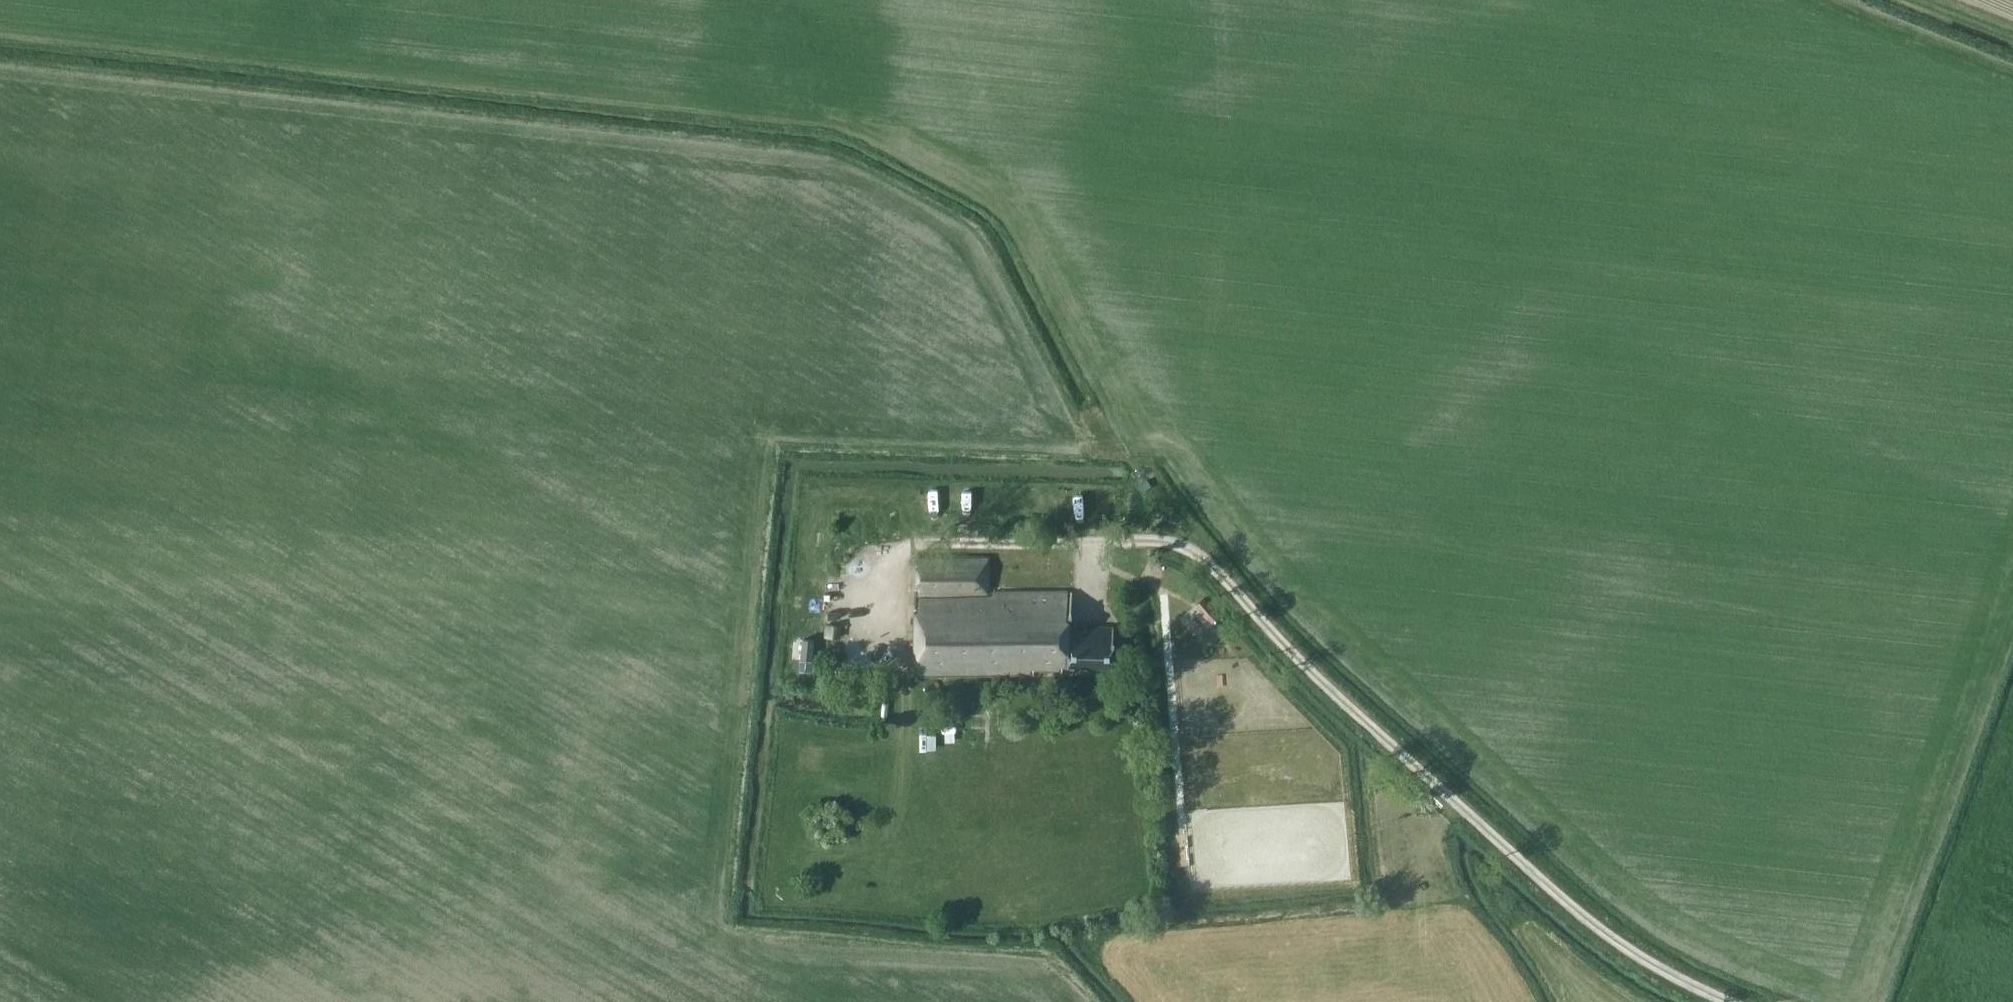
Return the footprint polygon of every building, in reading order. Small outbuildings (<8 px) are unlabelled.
[(992,592),(991,555),(915,557),(917,674),(1115,669),(1114,622),(1069,621),(1068,590),(992,592)] [(1204,615),(1211,624),(1221,616),(1213,607),(1206,613),(1204,615)]
